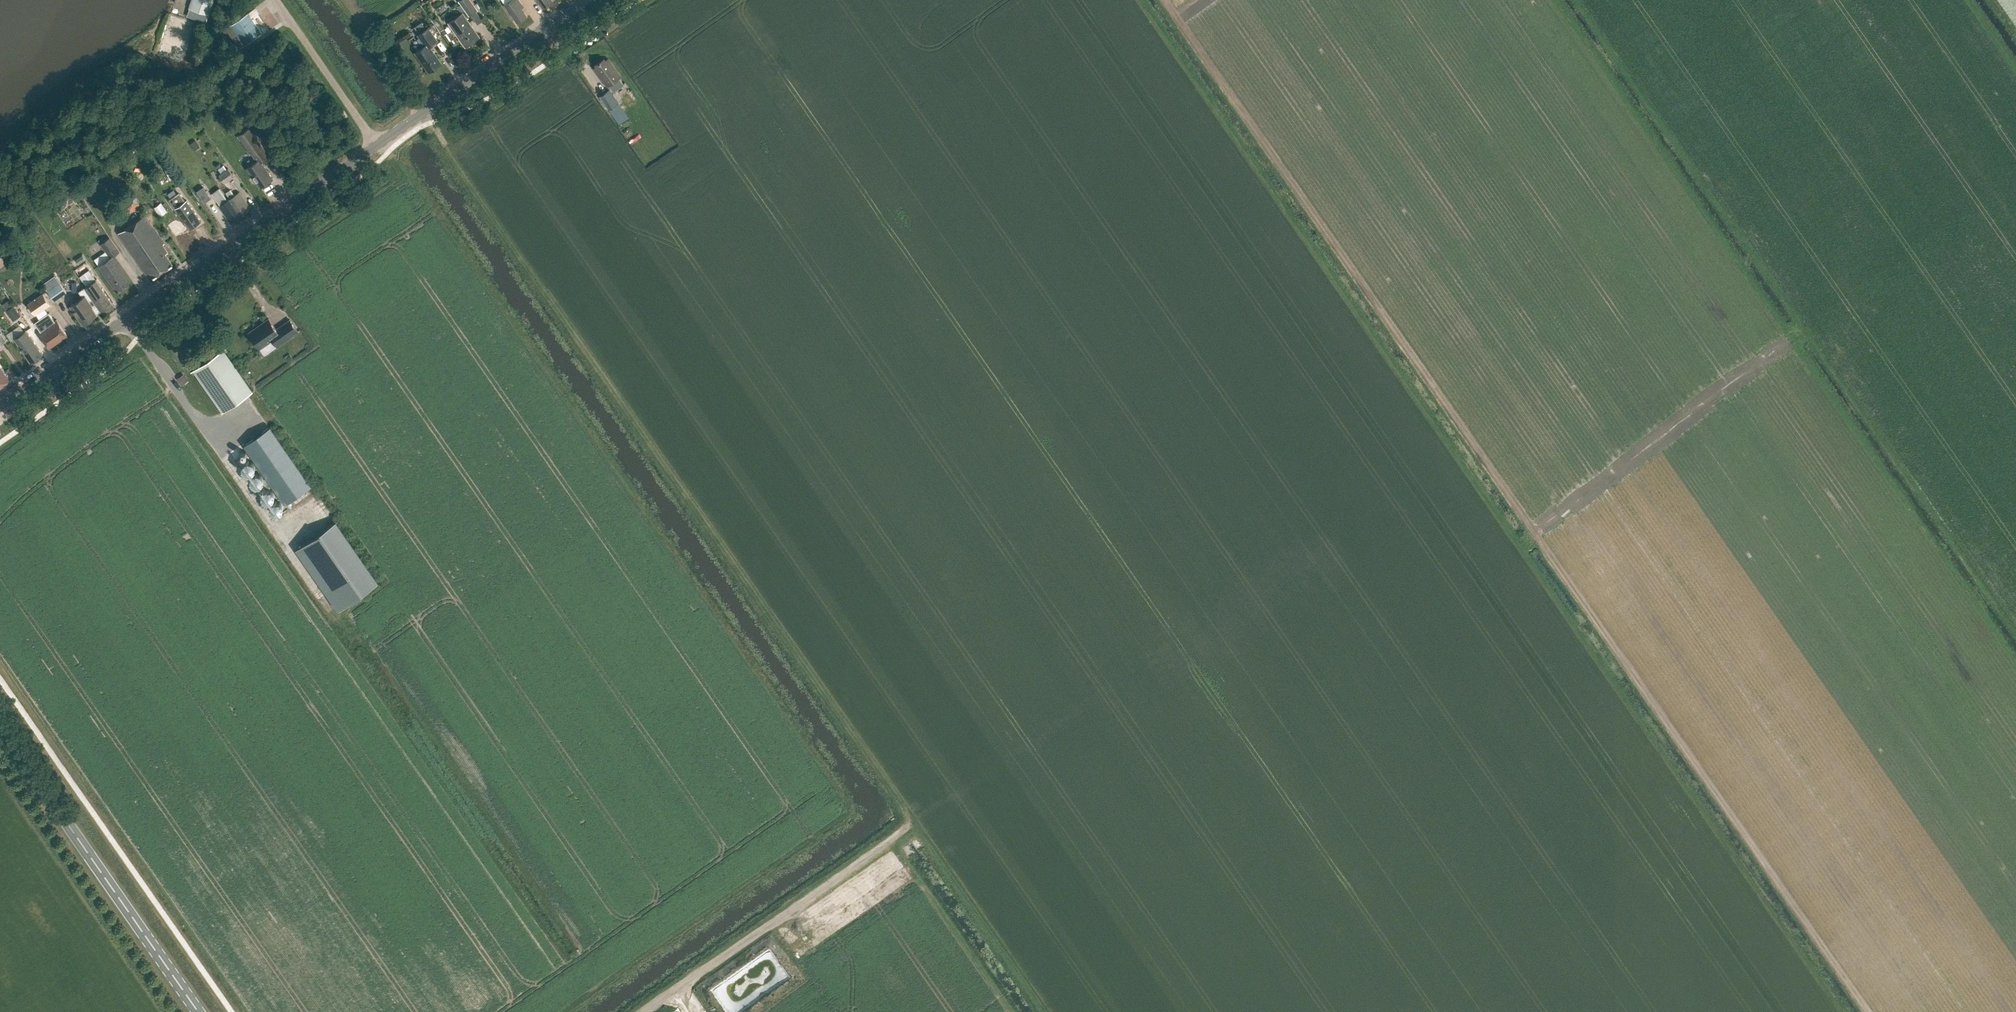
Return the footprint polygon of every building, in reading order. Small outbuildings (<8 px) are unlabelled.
[(187,12),(207,19),(214,0),(192,0),(187,12)] [(466,10),(448,22),(465,46),(479,36),(465,15),(468,13),(469,15),(477,9),(471,0),(459,0),(466,10)] [(524,6),(519,0),(511,0),(504,4),(517,22),(527,15),(522,8),(524,6)] [(262,33),(248,13),(231,24),(226,28),(232,36),(237,33),(245,44),(262,33)] [(441,62),(429,45),(437,40),(428,27),(418,34),(425,45),(415,52),(428,71),(441,62)] [(409,39),(412,43),(418,39),(414,34),(409,39)] [(597,66),(594,68),(607,86),(621,76),(608,59),(605,60),(604,58),(595,64),(597,66)] [(609,109),(618,102),(609,89),(599,96),(609,109)] [(218,116),(224,125),(229,121),(224,113),(218,116)] [(246,168),(260,187),(273,178),(261,161),(269,155),(249,127),(237,135),(249,152),(250,151),(257,160),(246,168)] [(228,168),(225,169),(224,167),(221,170),(222,172),(218,174),(224,183),(234,176),(228,168)] [(197,191),(199,194),(206,190),(203,186),(197,191)] [(115,200),(125,215),(140,204),(130,189),(115,200)] [(232,218),(234,220),(241,215),(229,198),(227,200),(220,189),(212,194),(220,205),(219,205),(229,220),(232,218)] [(229,198),(241,215),(248,210),(246,208),(249,206),(239,191),(235,195),(233,192),(228,195),(230,198),(229,198)] [(194,235),(195,234),(191,229),(202,221),(187,200),(185,201),(180,193),(170,199),(176,208),(186,222),(173,231),(182,243),(188,250),(199,243),(194,235)] [(167,211),(161,202),(154,207),(160,215),(167,211)] [(173,263),(166,252),(168,251),(163,243),(164,242),(145,214),(118,233),(147,274),(151,271),(154,276),(173,263)] [(109,235),(98,242),(108,256),(118,249),(109,235)] [(107,277),(116,290),(128,281),(120,269),(123,268),(114,255),(101,263),(110,276),(107,277)] [(85,287),(101,310),(112,303),(96,279),(85,263),(75,269),(87,285),(85,287)] [(48,292),(54,300),(66,292),(60,283),(48,292)] [(70,305),(83,323),(97,313),(96,312),(100,309),(101,311),(101,310),(85,287),(79,291),(83,297),(70,305)] [(28,303),(36,315),(51,304),(43,292),(28,303)] [(6,311),(13,321),(22,315),(14,305),(6,311)] [(38,332),(49,347),(67,335),(56,319),(54,320),(49,312),(35,322),(34,322),(40,330),(38,332)] [(290,319),(283,324),(276,329),(269,318),(248,332),(260,349),(273,340),(277,346),(298,331),(290,319)] [(42,354),(26,330),(14,338),(30,362),(42,354)] [(193,370),(222,412),(252,391),(223,349),(193,370)] [(284,357),(288,362),(293,359),(289,354),(284,357)] [(10,379),(0,364),(0,386),(10,379)] [(245,444),(285,502),(310,485),(270,427),(245,444)] [(336,521),(297,547),(340,608),(378,582),(336,521)]
